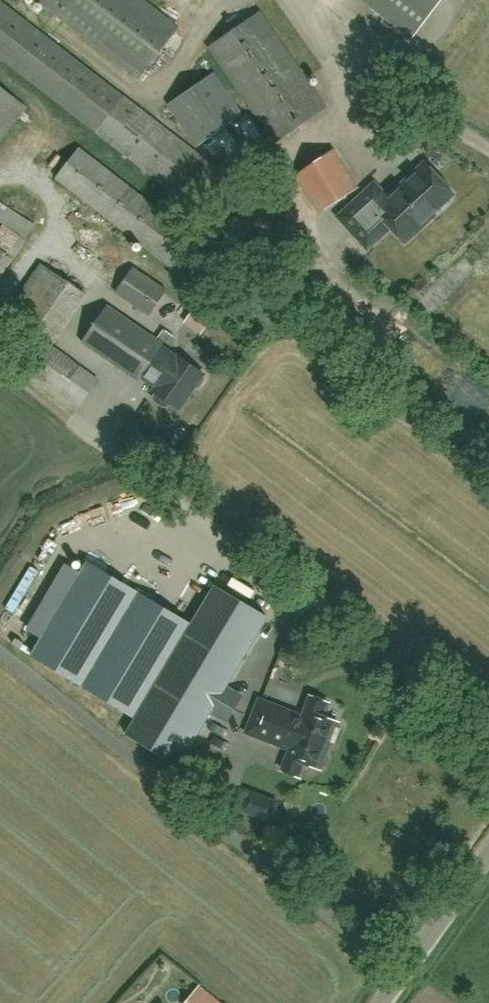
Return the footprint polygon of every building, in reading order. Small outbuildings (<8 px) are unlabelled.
[(178,27),(143,0),(37,0),(138,78),(178,27)] [(410,38),(439,0),(361,0),(410,38)] [(0,2),(0,58),(207,218),(234,183),(0,2)] [(275,143),(326,107),(260,12),(208,47),(275,143)] [(213,73),(168,105),(197,147),(243,115),(213,73)] [(27,107),(0,87),(0,141),(27,107)] [(178,274),(202,243),(80,148),(56,179),(178,274)] [(319,213),(358,188),(334,151),(295,176),(319,213)] [(425,163),(402,185),(388,198),(375,184),(340,217),(369,248),(392,226),(406,242),(436,214),(434,211),(453,193),(425,163)] [(35,226),(10,209),(1,223),(0,222),(0,280),(27,240),(35,226)] [(480,246),(488,253),(488,236),(480,246)] [(56,341),(87,295),(40,263),(9,309),(56,341)] [(166,290),(133,268),(116,293),(149,316),(166,290)] [(154,400),(164,407),(167,406),(170,402),(179,408),(195,386),(199,386),(204,379),(202,374),(203,373),(178,357),(161,346),(163,344),(107,306),(82,343),(137,381),(142,373),(147,377),(145,380),(156,388),(154,391),(156,393),(154,396),(154,400)] [(189,323),(206,335),(217,320),(200,307),(189,323)] [(79,407),(98,381),(34,334),(15,360),(79,407)] [(149,439),(140,453),(146,457),(155,444),(149,439)] [(228,705),(217,699),(225,686),(225,687),(267,617),(214,585),(190,626),(86,564),(30,657),(134,719),(126,734),(178,765),(210,712),(220,718),(228,705)] [(291,750),(283,771),(300,777),(305,763),(317,768),(318,764),(322,766),(326,756),(322,754),(325,745),(329,747),(331,742),(335,743),(340,729),(336,728),(338,723),(323,717),(328,703),(311,697),(304,717),(259,699),(246,733),(291,750)] [(208,998),(197,988),(186,1000),(190,1002),(204,1002),(208,998)]
